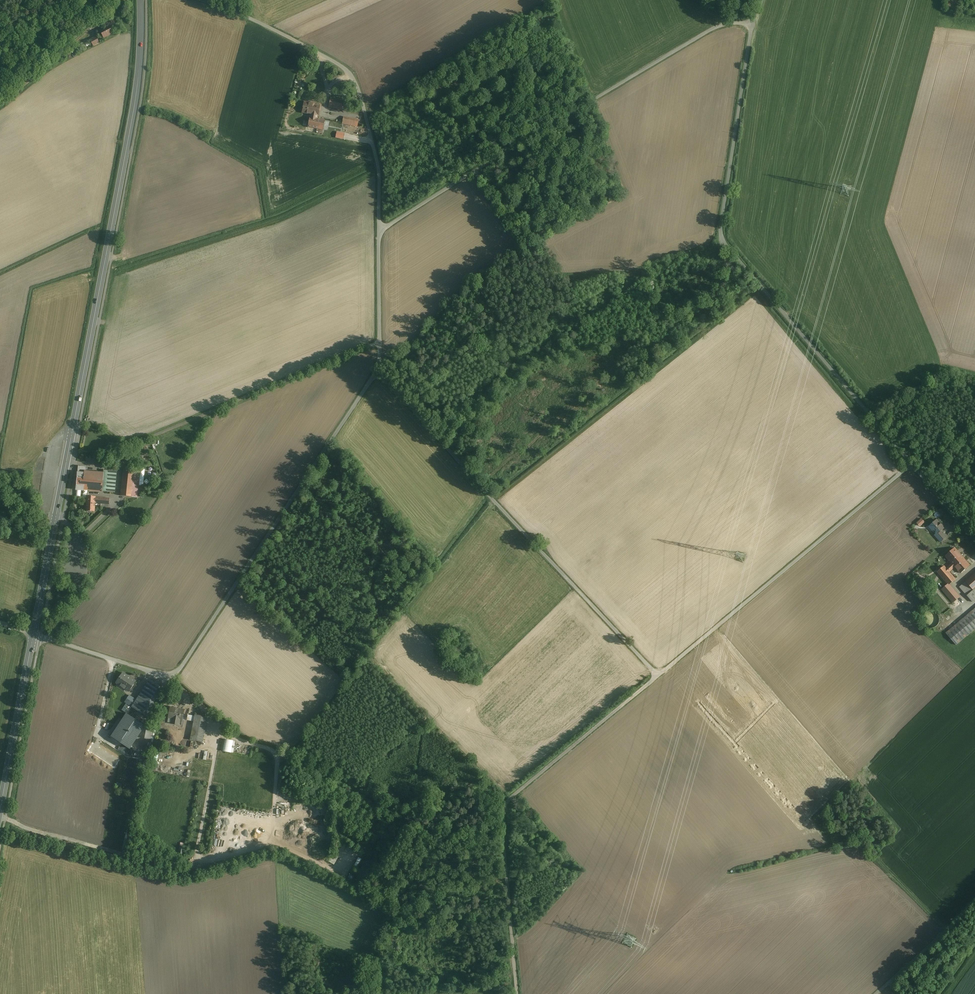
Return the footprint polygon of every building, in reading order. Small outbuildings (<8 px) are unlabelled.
[(120,15),(114,19),(121,28),(127,23),(120,15)] [(112,33),(108,26),(98,32),(103,39),(112,33)] [(99,42),(96,36),(90,39),(93,45),(99,42)] [(343,100),(331,98),(329,111),(336,112),(337,109),(341,110),(343,100)] [(303,112),(311,114),(318,115),(319,105),(305,103),(303,112)] [(317,118),(318,115),(311,114),(308,126),(323,129),(325,120),(317,118)] [(358,122),(343,119),(342,124),(357,127),(358,122)] [(343,139),(345,133),(337,131),(335,137),(343,139)] [(897,459),(891,452),(887,455),(893,462),(897,459)] [(139,469),(123,468),(121,495),(137,496),(139,469)] [(103,470),(103,473),(102,485),(108,485),(108,488),(115,488),(116,471),(103,470)] [(84,473),(77,473),(76,490),(83,491),(83,490),(106,491),(106,488),(108,488),(108,485),(102,485),(103,473),(86,472),(85,472),(84,473)] [(95,495),(87,495),(86,511),(94,512),(95,503),(95,497),(95,495)] [(920,526),(926,522),(922,517),(917,522),(920,526)] [(936,534),(936,535),(940,532),(944,528),(937,520),(930,526),(933,529),(932,530),(936,534)] [(945,538),(940,532),(936,535),(936,534),(934,535),(940,542),(945,538)] [(945,555),(952,563),(955,567),(960,573),(969,566),(954,548),(945,555)] [(949,572),(955,567),(952,563),(946,568),(943,566),(937,571),(948,584),(939,592),(951,605),(959,598),(949,585),(955,579),(949,572)] [(959,587),(972,602),(974,600),(974,574),(959,587)] [(950,610),(936,593),(930,599),(944,615),(950,610)] [(945,634),(955,645),(974,629),(974,609),(945,634)] [(135,681),(123,673),(116,683),(129,691),(135,681)] [(151,680),(140,696),(149,702),(160,686),(151,680)] [(124,702),(142,713),(146,706),(136,700),(129,695),(124,702)] [(140,696),(136,700),(146,706),(142,713),(146,716),(151,709),(154,705),(149,702),(140,696)] [(184,711),(170,708),(168,718),(172,718),(171,723),(178,725),(180,720),(182,720),(184,711)] [(129,748),(144,724),(124,712),(109,736),(129,748)] [(203,742),(207,717),(195,715),(190,740),(203,742)] [(328,861),(334,864),(338,857),(332,854),(328,861)]
